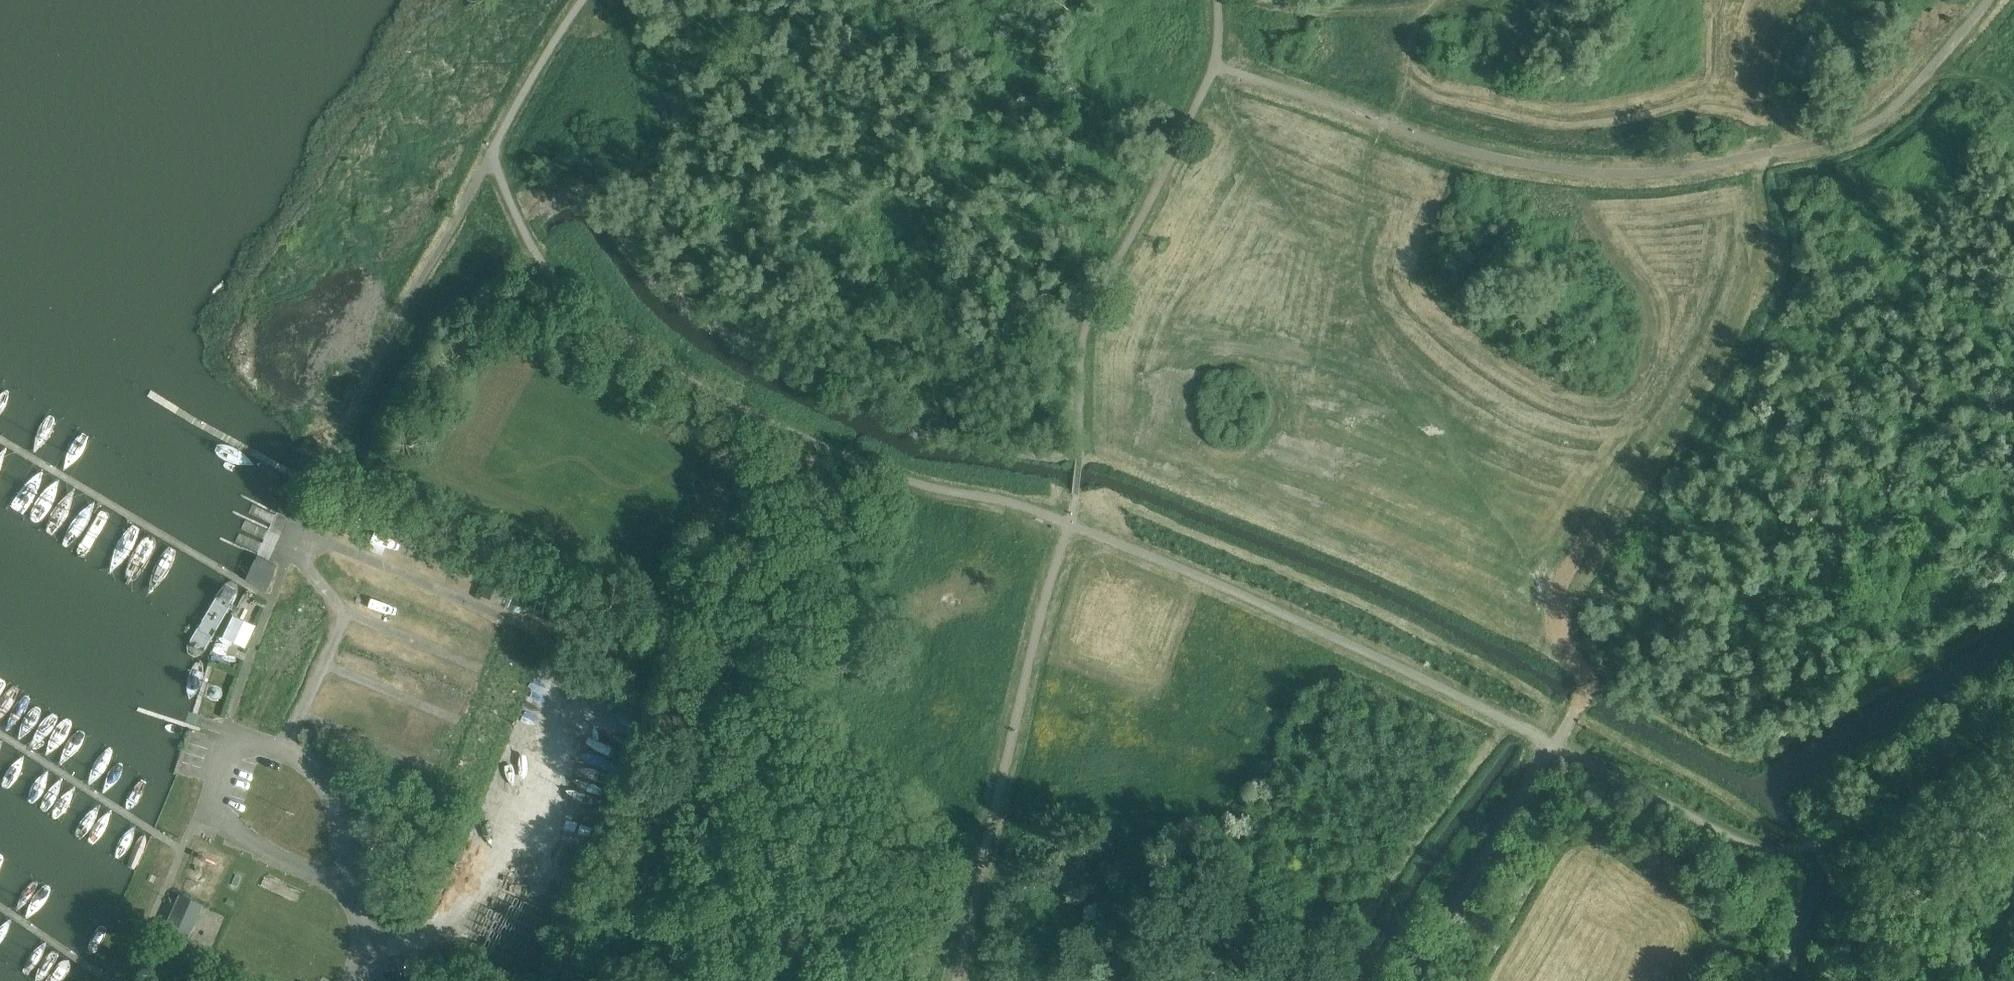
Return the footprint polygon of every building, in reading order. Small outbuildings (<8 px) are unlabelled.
[(272,572),(276,564),(257,555),(253,565),(252,565),(245,580),(266,592),(275,574),(272,572)] [(521,612),(540,566),(529,562),(519,585),(511,582),(502,604),(510,607),(509,608),(521,612)] [(308,591),(298,587),(295,597),(305,601),(308,591)] [(182,950),(202,906),(180,896),(161,941),(182,950)]
